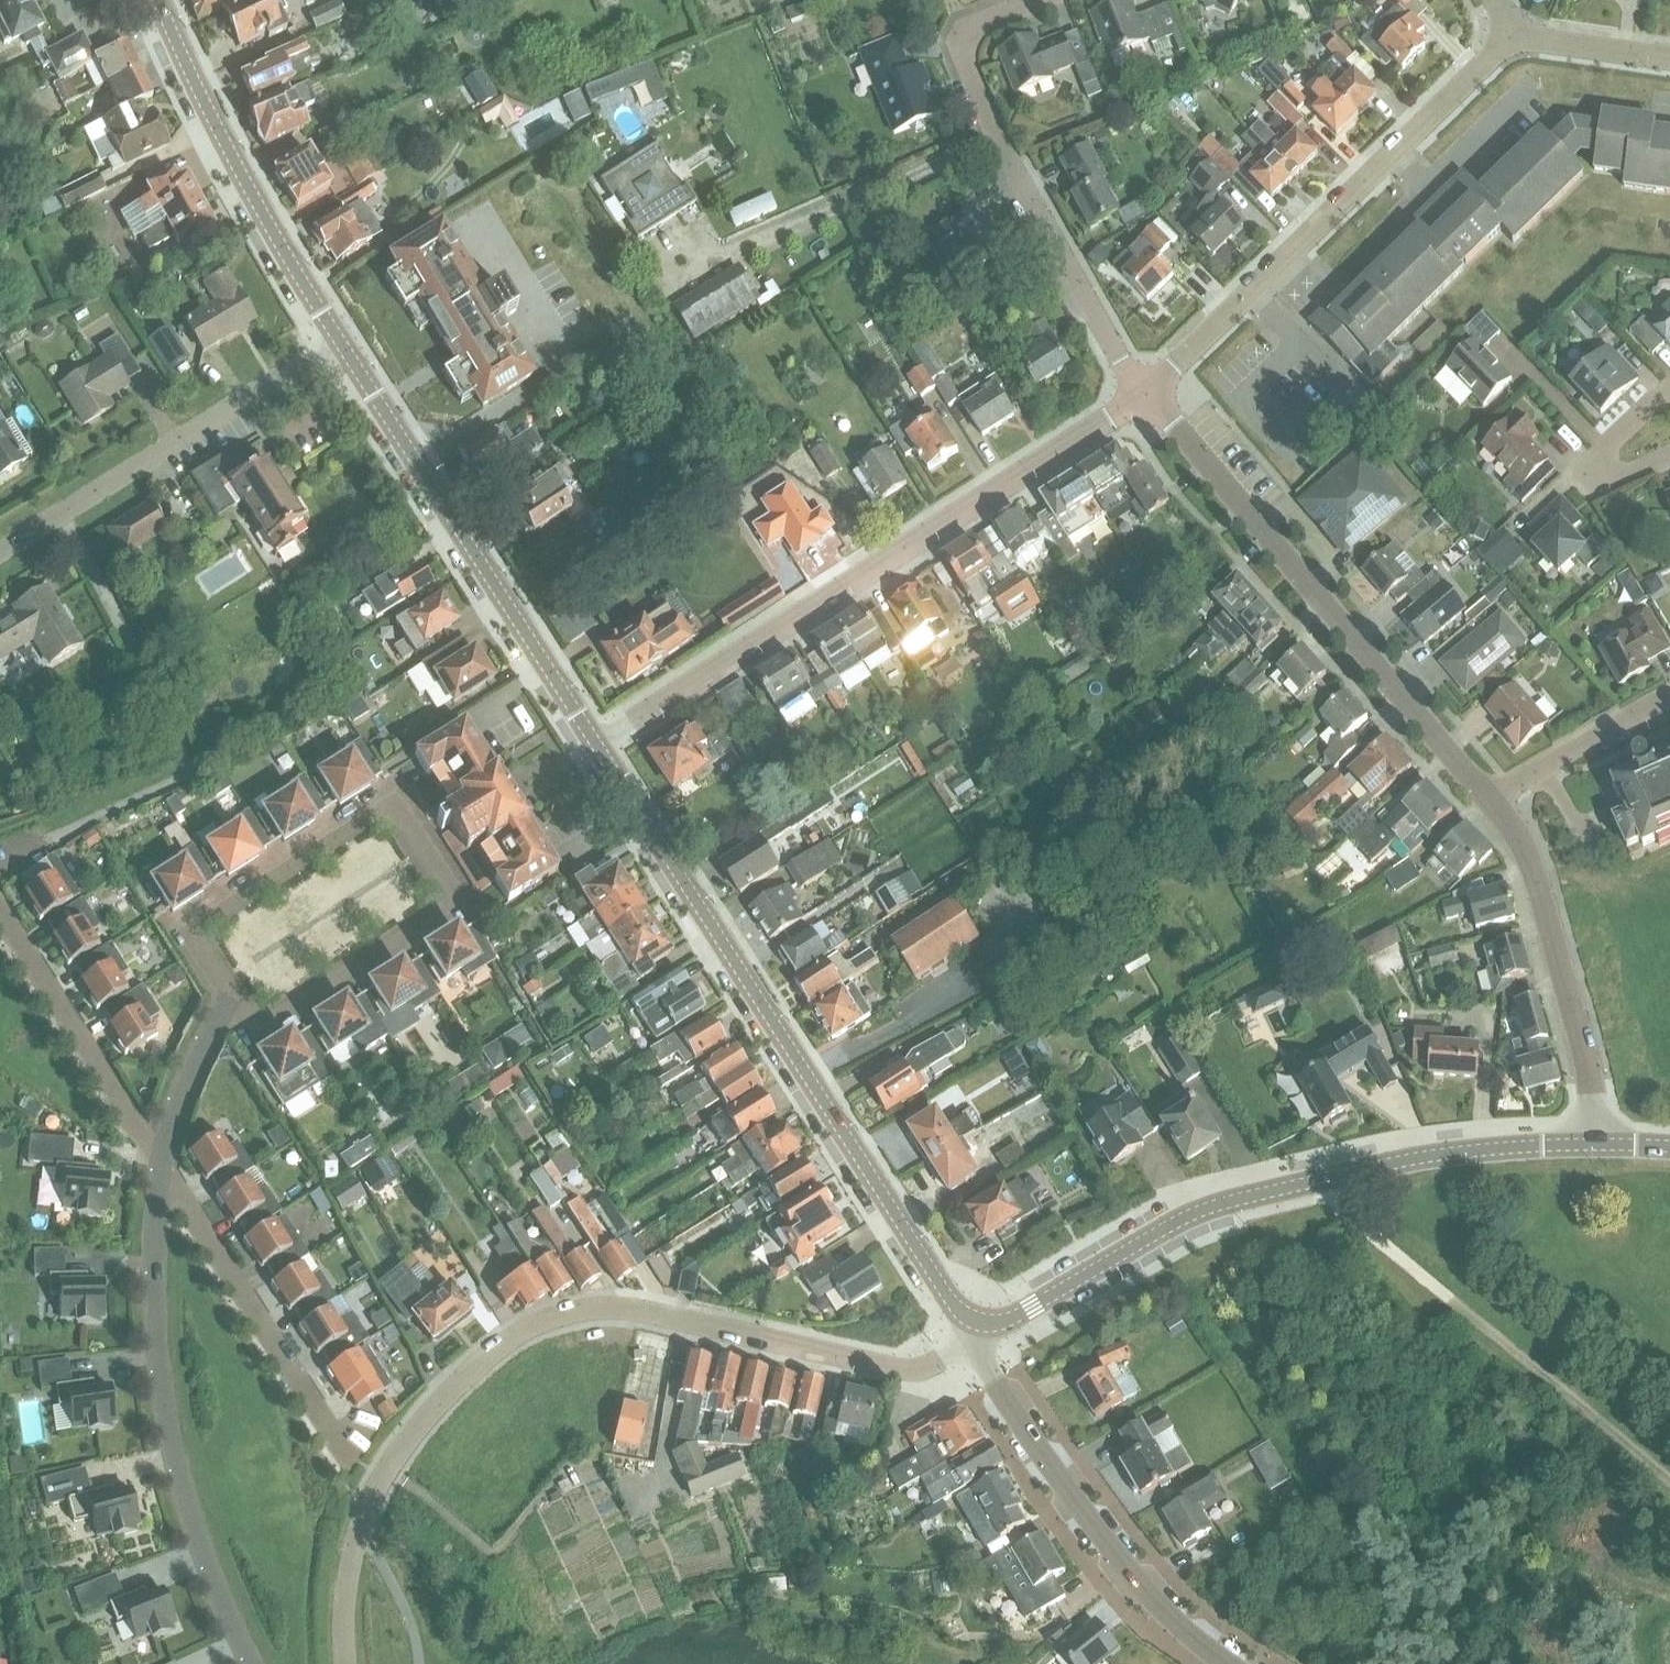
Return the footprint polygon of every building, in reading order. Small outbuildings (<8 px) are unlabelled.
[(94,58),(82,35),(48,53),(35,29),(43,24),(32,3),(36,1),(35,0),(0,0),(0,35),(5,44),(22,35),(27,46),(32,44),(43,67),(52,63),(61,80),(71,76),(94,58)] [(198,21),(220,11),(216,0),(189,0),(198,21)] [(286,32),(279,16),(284,14),(278,0),(263,0),(226,17),(240,48),(268,35),(270,39),(286,32)] [(426,8),(431,17),(441,19),(449,14),(452,4),(449,0),(428,0),(426,8)] [(1092,13),(1099,29),(1095,30),(1100,42),(1104,41),(1110,57),(1151,40),(1153,45),(1157,54),(1171,48),(1168,39),(1156,10),(1140,16),(1134,15),(1128,0),(1124,0),(1092,13)] [(1205,2),(1208,10),(1216,8),(1231,16),(1239,0),(1201,0),(1205,2)] [(339,1),(309,15),(316,30),(346,16),(339,1)] [(813,4),(788,14),(792,25),(817,15),(813,4)] [(1413,18),(1412,20),(1398,6),(1362,41),(1387,65),(1393,59),(1405,71),(1426,51),(1417,42),(1427,32),(1413,18)] [(361,16),(344,23),(348,32),(365,25),(361,16)] [(1338,32),(1350,28),(1346,18),(1335,23),(1338,32)] [(1035,36),(1000,50),(1018,94),(1053,79),(1051,74),(1075,64),(1064,37),(1046,44),(1048,49),(1042,52),(1035,36)] [(931,97),(927,87),(930,86),(922,67),(910,72),(897,39),(862,53),(870,73),(876,70),(882,83),(875,86),(895,135),(911,128),(917,133),(926,130),(927,122),(942,115),(934,96),(931,97)] [(1337,41),(1328,50),(1339,60),(1331,68),(1340,78),(1330,88),(1358,117),(1378,97),(1368,86),(1347,65),(1354,58),(1337,41)] [(107,83),(138,68),(126,43),(94,58),(107,83)] [(251,73),(239,78),(249,102),(261,97),(293,84),(308,77),(303,64),(310,61),(304,47),(293,52),(266,63),(268,66),(251,73)] [(1091,63),(1077,69),(1084,87),(1089,99),(1103,93),(1098,81),(1091,63)] [(666,103),(657,79),(651,66),(620,78),(626,91),(643,85),(652,108),(666,103)] [(152,96),(138,68),(107,83),(117,105),(120,111),(140,102),(152,96)] [(69,80),(57,86),(65,103),(77,97),(69,80)] [(1299,111),(1308,102),(1291,84),(1282,94),(1299,111)] [(1358,117),(1330,88),(1328,85),(1316,97),(1324,106),(1316,113),(1338,136),(1358,117)] [(298,90),(298,91),(249,112),(265,148),(303,132),(306,126),(302,117),(308,115),(305,108),(315,104),(308,86),(298,90)] [(1278,94),(1269,103),(1288,122),(1295,130),(1304,121),(1297,113),(1278,94)] [(578,95),(563,102),(574,125),(589,118),(578,95)] [(505,96),(478,112),(486,126),(499,118),(507,130),(520,122),(505,96)] [(1178,98),(1168,106),(1173,113),(1183,104),(1178,98)] [(140,102),(120,111),(103,120),(120,155),(106,162),(112,173),(168,144),(152,111),(145,114),(140,102)] [(1595,170),(1626,175),(1624,187),(1669,193),(1669,133),(1655,131),(1656,122),(1650,121),(1603,114),(1601,123),(1597,155),(1595,170)] [(323,144),(350,129),(343,116),(316,130),(323,144)] [(1597,155),(1601,123),(1571,119),(1549,140),(1572,163),(1582,153),(1597,155)] [(1262,123),(1253,133),(1256,136),(1266,146),(1275,155),(1296,177),(1319,154),(1298,133),(1288,143),(1280,135),(1277,138),(1262,123)] [(1107,129),(1094,135),(1098,143),(1111,137),(1107,129)] [(1253,133),(1243,142),(1256,156),(1243,169),(1273,199),(1296,177),(1275,155),(1266,146),(1256,136),(1253,133)] [(1311,325),(1342,357),(1355,370),(1373,389),(1404,358),(1389,343),(1424,309),(1463,271),(1459,267),(1464,262),(1467,265),(1501,231),(1514,244),(1583,176),(1572,163),(1549,140),(1542,134),(1483,192),(1472,181),(1422,229),(1416,222),(1396,242),(1402,249),(1353,297),(1346,290),(1340,297),(1311,325)] [(1215,160),(1224,151),(1213,139),(1203,148),(1215,160)] [(30,143),(16,150),(21,161),(36,154),(30,143)] [(659,143),(600,181),(612,200),(614,198),(611,194),(615,192),(634,221),(630,224),(627,219),(626,220),(638,239),(697,202),(684,183),(683,184),(685,189),(682,191),(663,161),(667,159),(669,163),(671,162),(659,143)] [(1099,224),(1119,213),(1103,182),(1108,180),(1089,145),(1059,161),(1078,195),(1075,196),(1087,217),(1085,218),(1092,230),(1100,226),(1099,224)] [(358,187),(382,172),(388,168),(378,152),(367,159),(360,149),(342,160),(358,187)] [(1233,179),(1242,169),(1224,151),(1215,160),(1233,179)] [(297,208),(331,188),(309,152),(275,172),(297,208)] [(1213,162),(1203,172),(1192,183),(1207,199),(1198,208),(1208,217),(1206,219),(1192,233),(1215,256),(1245,226),(1227,208),(1229,206),(1218,194),(1231,181),(1213,162)] [(137,205),(123,213),(136,237),(139,235),(148,251),(174,236),(180,246),(215,227),(187,177),(178,182),(174,174),(147,189),(151,197),(137,205)] [(105,192),(97,176),(58,197),(66,212),(105,192)] [(346,212),(314,231),(327,255),(335,250),(342,261),(366,247),(380,238),(373,226),(361,205),(377,194),(374,189),(369,180),(358,187),(338,199),(346,212)] [(1141,203),(1120,215),(1127,227),(1148,216),(1141,203)] [(1128,254),(1136,263),(1124,275),(1149,301),(1175,276),(1157,258),(1178,238),(1159,219),(1142,236),(1144,239),(1128,254)] [(405,311),(407,310),(421,333),(433,325),(451,355),(440,361),(447,373),(444,375),(462,405),(476,397),(484,409),(532,380),(507,337),(499,324),(518,313),(503,288),(484,299),(468,273),(442,230),(393,260),(400,272),(387,280),(405,311)] [(1097,269),(1109,260),(1101,251),(1090,260),(1097,269)] [(695,339),(758,299),(740,271),(701,296),(698,292),(674,308),(695,339)] [(216,304),(186,323),(203,350),(254,319),(225,272),(204,286),(216,304)] [(138,280),(118,291),(130,312),(150,302),(138,280)] [(1669,347),(1669,298),(1666,298),(1660,303),(1660,309),(1663,312),(1650,324),(1645,318),(1630,332),(1653,355),(1666,343),(1669,347)] [(83,307),(72,314),(79,324),(90,317),(83,307)] [(1472,394),(1485,407),(1512,380),(1483,350),(1501,334),(1482,315),(1464,332),(1473,342),(1447,368),(1459,381),(1455,385),(1468,398),(1472,394)] [(1599,318),(1589,327),(1601,340),(1611,331),(1599,318)] [(1439,323),(1414,348),(1422,355),(1430,363),(1430,364),(1456,339),(1447,330),(1440,323),(1440,322),(1439,323)] [(1037,386),(1068,366),(1052,340),(1054,339),(1044,323),(1031,331),(1040,345),(1032,350),(1037,358),(1024,366),(1037,386)] [(38,327),(35,332),(35,337),(40,341),(45,340),(50,337),(53,334),(52,328),(48,324),(42,325),(38,327)] [(167,328),(146,341),(166,373),(187,360),(167,328)] [(128,385),(126,381),(140,372),(118,335),(99,347),(106,358),(60,386),(84,424),(105,411),(99,402),(128,385)] [(1608,348),(1572,383),(1602,415),(1639,380),(1608,348)] [(937,388),(935,386),(924,368),(909,377),(922,397),(937,388)] [(948,377),(935,386),(937,388),(949,407),(960,400),(962,398),(948,377)] [(962,398),(960,400),(984,436),(1015,416),(998,391),(1003,387),(997,378),(981,388),(981,387),(962,398)] [(1413,384),(1402,395),(1412,406),(1424,395),(1413,384)] [(959,452),(937,418),(935,419),(928,408),(891,433),(907,457),(917,451),(930,471),(959,452)] [(1528,443),(1537,435),(1517,415),(1485,447),(1513,476),(1504,484),(1523,504),(1537,490),(1529,482),(1548,464),(1528,443)] [(25,460),(0,420),(0,476),(25,460)] [(495,433),(458,456),(479,489),(542,449),(533,433),(516,444),(505,427),(495,433)] [(822,441),(810,449),(813,455),(826,447),(822,441)] [(855,474),(876,506),(908,485),(881,444),(857,459),(863,469),(855,474)] [(813,455),(812,456),(828,481),(843,471),(828,446),(826,447),(813,455)] [(1117,448),(1079,473),(1107,519),(1132,503),(1125,493),(1131,489),(1140,503),(1133,507),(1143,524),(1171,506),(1147,468),(1135,475),(1117,448)] [(264,473),(270,468),(267,463),(252,472),(237,449),(191,478),(218,519),(242,502),(242,501),(248,496),(245,491),(266,476),(264,473)] [(1402,502),(1363,455),(1305,504),(1345,551),(1402,502)] [(304,521),(270,468),(264,473),(266,476),(245,491),(248,496),(242,501),(242,502),(276,555),(296,543),(288,530),(304,521)] [(560,495),(571,488),(559,469),(523,492),(527,498),(515,505),(523,517),(521,518),(523,520),(520,521),(520,526),(525,534),(530,535),(532,534),(533,536),(571,512),(560,495)] [(1050,510),(1038,517),(1048,534),(1057,548),(1067,565),(1078,558),(1069,543),(1107,519),(1079,473),(1041,497),(1050,510)] [(657,477),(655,492),(668,493),(670,479),(657,477)] [(773,518),(756,529),(769,549),(786,538),(798,557),(826,539),(823,536),(835,529),(824,512),(813,519),(792,488),(765,506),(773,518)] [(1559,572),(1576,556),(1589,570),(1609,552),(1595,538),(1583,549),(1569,533),(1581,522),(1562,501),(1531,529),(1542,542),(1536,547),(1559,572)] [(125,554),(166,528),(151,504),(109,530),(125,554)] [(1018,512),(996,526),(1011,550),(1004,555),(1014,570),(1018,568),(1020,572),(1057,548),(1048,534),(1046,530),(1038,517),(1036,515),(1024,522),(1018,512)] [(1435,514),(1428,521),(1438,532),(1445,526),(1435,514)] [(1488,528),(1475,523),(1470,537),(1483,542),(1488,528)] [(1515,544),(1503,531),(1480,552),(1492,565),(1515,544)] [(974,540),(946,558),(977,605),(971,609),(982,626),(1003,613),(1005,616),(1036,596),(1034,593),(1020,572),(1018,568),(1014,570),(1004,555),(1000,557),(990,564),(974,540)] [(1407,596),(1427,580),(1395,543),(1362,571),(1385,598),(1390,594),(1399,604),(1407,596)] [(1606,562),(1595,572),(1603,581),(1614,571),(1606,562)] [(390,610),(432,583),(420,566),(412,571),(408,564),(361,595),(376,619),(390,610)] [(942,564),(934,569),(946,588),(954,583),(942,564)] [(1617,577),(1625,590),(1636,583),(1628,570),(1617,577)] [(1436,572),(1427,580),(1407,596),(1416,606),(1402,618),(1425,645),(1467,609),(1436,572)] [(1226,612),(1208,629),(1220,641),(1222,640),(1238,625),(1262,603),(1239,578),(1230,587),(1225,582),(1211,596),(1226,612)] [(1466,617),(1471,624),(1511,590),(1501,578),(1481,594),(1486,600),(1466,617)] [(1658,579),(1648,586),(1655,598),(1666,591),(1658,579)] [(776,580),(720,617),(731,634),(787,598),(776,580)] [(903,647),(919,673),(938,661),(928,646),(949,633),(940,619),(942,619),(920,586),(890,605),(912,638),(913,638),(914,640),(903,647)] [(80,646),(45,589),(15,606),(20,613),(0,625),(0,658),(35,637),(51,663),(80,646)] [(1509,609),(1518,601),(1510,592),(1501,599),(1509,609)] [(647,624),(608,650),(630,685),(695,642),(684,625),(694,618),(677,593),(656,607),(663,616),(648,626),(647,624)] [(409,615),(395,623),(396,624),(397,624),(407,640),(395,648),(403,659),(429,643),(428,640),(456,622),(442,599),(410,618),(409,616),(409,615)] [(1238,625),(1222,640),(1229,648),(1232,651),(1248,636),(1264,654),(1279,640),(1274,635),(1284,627),(1262,603),(1238,625)] [(332,608),(324,613),(331,623),(339,618),(332,608)] [(891,655),(903,647),(887,622),(879,609),(867,617),(864,611),(839,627),(858,656),(859,656),(864,664),(888,649),(891,655)] [(1620,685),(1650,669),(1647,663),(1669,650),(1669,648),(1650,612),(1632,623),(1636,630),(1600,650),(1620,685)] [(1502,615),(1444,664),(1467,691),(1524,642),(1502,615)] [(1077,621),(1065,628),(1075,645),(1087,637),(1077,621)] [(820,651),(808,658),(820,676),(831,694),(838,689),(834,683),(864,664),(859,656),(858,656),(839,627),(815,642),(820,651)] [(982,630),(973,636),(981,649),(990,643),(982,630)] [(366,656),(382,655),(381,637),(365,638),(366,656)] [(421,666),(406,675),(420,696),(435,686),(440,683),(454,703),(493,679),(475,650),(470,653),(462,640),(421,666)] [(1229,648),(1222,640),(1220,641),(1203,656),(1210,664),(1229,648)] [(1547,644),(1543,658),(1557,663),(1562,649),(1547,644)] [(1195,646),(1186,655),(1193,663),(1202,654),(1195,646)] [(1331,695),(1319,682),(1327,674),(1305,650),(1281,672),(1291,683),(1287,687),(1299,700),(1298,701),(1309,714),(1331,695)] [(793,656),(758,678),(781,714),(810,696),(815,704),(831,694),(820,676),(810,683),(793,656)] [(1237,691),(1258,672),(1247,660),(1227,679),(1237,691)] [(1258,672),(1237,691),(1226,701),(1237,712),(1268,683),(1259,672),(1258,672)] [(368,676),(361,680),(369,692),(375,688),(368,676)] [(758,710),(740,681),(716,696),(734,726),(758,710)] [(1516,684),(1487,708),(1506,731),(1503,734),(1517,750),(1520,747),(1520,748),(1548,724),(1534,707),(1535,707),(1516,684)] [(205,695),(204,701),(208,707),(214,708),(220,704),(220,697),(217,692),(210,691),(205,695)] [(1353,735),(1370,721),(1347,696),(1323,718),(1343,740),(1325,755),(1337,768),(1362,745),(1353,735)] [(370,713),(361,698),(344,709),(354,724),(370,713)] [(1157,706),(1143,714),(1149,724),(1163,715),(1157,706)] [(496,882),(495,882),(508,903),(557,871),(554,866),(553,867),(526,824),(527,823),(524,818),(523,819),(515,806),(515,805),(514,803),(511,805),(505,795),(508,793),(507,791),(506,791),(497,778),(498,778),(495,773),(494,773),(467,731),(468,730),(464,725),(415,756),(428,777),(428,776),(450,812),(446,815),(445,814),(443,815),(445,817),(436,822),(442,831),(450,826),(466,852),(468,850),(473,847),(496,882)] [(1317,737),(1308,727),(1296,738),(1305,749),(1317,737)] [(719,732),(706,740),(698,728),(655,757),(677,789),(696,776),(700,782),(714,772),(711,767),(732,752),(719,732)] [(314,781),(313,782),(325,801),(326,800),(324,797),(327,795),(330,793),(337,803),(335,804),(336,805),(337,804),(340,808),(359,795),(370,788),(368,785),(371,783),(382,776),(378,770),(378,769),(360,740),(330,759),(336,768),(321,777),(321,778),(317,780),(314,781)] [(1359,806),(1363,811),(1375,799),(1376,800),(1389,788),(1389,789),(1412,768),(1388,741),(1365,762),(1365,763),(1352,774),(1371,795),(1359,806)] [(913,742),(901,749),(919,778),(931,771),(913,742)] [(286,751),(281,744),(270,751),(275,758),(286,751)] [(947,745),(934,753),(942,766),(955,758),(947,745)] [(1649,760),(1647,754),(1641,751),(1635,754),(1633,760),(1636,766),(1598,783),(1631,855),(1669,837),(1669,750),(1649,760)] [(1322,770),(1305,785),(1311,792),(1328,777),(1322,770)] [(1304,831),(1351,789),(1336,771),(1288,814),(1304,831)] [(979,798),(976,774),(958,777),(961,801),(979,798)] [(258,816),(257,817),(264,828),(268,834),(269,833),(268,832),(271,830),(275,828),(277,831),(281,838),(280,839),(281,840),(282,840),(284,843),(304,831),(314,824),(312,820),(315,818),(324,813),(326,811),(327,811),(326,810),(309,784),(304,776),(275,795),(278,800),(280,803),(269,810),(266,812),(265,813),(263,815),(262,816),(259,817),(258,816)] [(232,789),(225,777),(209,788),(216,799),(232,789)] [(1381,830),(1372,820),(1350,840),(1372,864),(1399,840),(1412,854),(1436,832),(1434,831),(1454,812),(1429,786),(1381,830)] [(176,796),(166,802),(175,817),(185,811),(176,796)] [(1363,811),(1359,806),(1337,826),(1350,840),(1372,820),(1363,811)] [(203,852),(202,852),(212,869),(213,868),(216,866),(219,864),(225,874),(224,875),(225,876),(226,875),(228,879),(248,866),(259,859),(256,856),(260,854),(271,846),(271,845),(270,845),(248,811),(219,830),(222,835),(224,839),(206,850),(203,852)] [(740,840),(718,854),(725,866),(723,867),(741,895),(779,870),(764,848),(790,832),(783,821),(757,838),(760,843),(748,851),(740,840)] [(940,844),(954,835),(947,824),(933,833),(940,844)] [(100,840),(93,829),(82,836),(89,847),(100,840)] [(1481,866),(1493,855),(1468,829),(1431,865),(1439,874),(1447,866),(1460,879),(1478,863),(1481,866)] [(184,832),(174,839),(181,850),(191,843),(184,832)] [(787,869),(802,890),(843,864),(828,842),(787,869)] [(147,887),(146,888),(156,905),(157,904),(157,903),(160,901),(163,899),(170,909),(168,910),(169,911),(170,910),(173,914),(192,902),(203,895),(201,891),(204,889),(216,882),(215,880),(214,881),(193,847),(163,865),(166,871),(169,874),(150,886),(147,887)] [(54,855),(19,877),(34,900),(30,902),(30,901),(29,902),(41,921),(78,897),(54,855)] [(1421,881),(1409,862),(1385,878),(1396,897),(1421,881)] [(1305,863),(1286,873),(1290,881),(1309,871),(1305,863)] [(583,922),(632,892),(615,866),(593,880),(590,874),(575,883),(585,898),(573,906),(583,922)] [(1457,901),(1443,905),(1447,920),(1474,913),(1479,930),(1516,919),(1507,888),(1485,894),(1482,882),(1455,896),(1457,901)] [(898,883),(877,897),(891,918),(912,904),(898,883)] [(789,887),(752,911),(772,942),(804,920),(792,902),(797,899),(789,887)] [(559,900),(552,889),(540,897),(547,908),(559,900)] [(578,925),(591,945),(608,934),(644,911),(632,892),(583,922),(578,925)] [(83,900),(48,922),(62,944),(59,946),(58,946),(57,946),(69,965),(100,946),(91,933),(100,927),(83,900)] [(918,981),(980,942),(955,902),(892,942),(918,981)] [(586,948),(599,969),(604,966),(657,931),(644,911),(608,934),(591,945),(586,948)] [(437,943),(427,950),(429,953),(428,954),(429,955),(430,954),(434,960),(437,964),(433,967),(429,969),(439,985),(441,984),(440,984),(443,982),(446,980),(461,970),(462,972),(464,974),(467,979),(494,962),(496,960),(474,926),(474,925),(463,932),(460,934),(457,930),(446,937),(437,943)] [(1372,937),(1366,926),(1354,931),(1360,943),(1372,937)] [(604,966),(599,969),(609,984),(619,1001),(628,996),(639,989),(637,986),(635,984),(646,977),(652,973),(651,970),(650,969),(649,967),(659,961),(671,953),(657,931),(604,966)] [(841,932),(822,945),(814,931),(783,951),(785,954),(781,957),(787,967),(791,964),(800,976),(849,944),(845,938),(841,932)] [(1386,933),(1357,948),(1365,963),(1394,948),(1386,933)] [(1351,936),(1338,944),(1343,953),(1356,945),(1351,936)] [(1504,995),(1518,991),(1515,980),(1531,975),(1522,941),(1487,950),(1493,970),(1488,971),(1494,996),(1504,995)] [(111,944),(76,966),(90,989),(87,991),(87,990),(85,991),(97,1010),(128,990),(120,978),(129,972),(111,944)] [(1459,963),(1454,946),(1428,953),(1432,971),(1459,963)] [(839,955),(828,963),(797,983),(813,1007),(843,987),(880,963),(872,951),(853,963),(850,964),(848,964),(845,963),(844,962),(839,955)] [(1354,951),(1341,958),(1349,970),(1361,963),(1354,951)] [(532,953),(514,964),(521,976),(539,965),(532,953)] [(1145,954),(1123,967),(1129,978),(1151,965),(1145,954)] [(375,983),(371,985),(373,989),(372,989),(373,991),(374,990),(376,992),(381,1000),(377,1002),(375,1004),(374,1003),(373,1004),(383,1020),(387,1017),(406,1006),(408,1009),(409,1011),(411,1014),(441,995),(419,961),(419,960),(418,960),(404,969),(402,966),(391,973),(375,983)] [(179,984),(186,980),(178,967),(167,975),(172,982),(179,984)] [(1114,968),(1104,974),(1112,986),(1122,980),(1114,968)] [(677,970),(629,1000),(645,1025),(646,1024),(656,1040),(674,1028),(702,1010),(695,999),(698,997),(690,985),(687,986),(677,970)] [(535,981),(523,989),(529,998),(541,990),(535,981)] [(1114,991),(1120,1002),(1134,994),(1128,983),(1114,991)] [(1248,997),(1256,1016),(1289,1001),(1281,983),(1248,997)] [(834,1039),(868,1017),(867,1015),(872,1012),(855,985),(815,1010),(834,1039)] [(158,1035),(149,1021),(161,1014),(143,986),(104,1011),(119,1033),(116,1036),(115,1035),(114,1035),(126,1054),(146,1041),(147,1042),(158,1035)] [(1534,986),(1518,991),(1504,995),(1503,1004),(1516,1000),(1526,1039),(1513,1043),(1526,1092),(1560,1083),(1538,999),(1534,986)] [(326,1014),(315,1020),(318,1024),(316,1025),(317,1026),(319,1025),(325,1035),(322,1037),(319,1039),(318,1038),(317,1039),(328,1056),(329,1055),(334,1051),(350,1041),(353,1046),(359,1055),(380,1042),(388,1036),(363,997),(364,996),(363,995),(352,1002),(348,1004),(346,1001),(335,1008),(326,1014)] [(550,1001),(536,1010),(541,1018),(555,1009),(550,1001)] [(678,1033),(650,1050),(659,1064),(678,1052),(685,1064),(693,1059),(694,1060),(723,1042),(721,1039),(722,1033),(719,1028),(713,1027),(708,1019),(680,1036),(678,1033)] [(606,1024),(587,1036),(598,1053),(617,1041),(606,1024)] [(1353,1111),(1335,1082),(1368,1063),(1385,1092),(1399,1084),(1382,1055),(1383,1054),(1368,1029),(1321,1057),(1308,1065),(1311,1069),(1296,1078),(1325,1127),(1353,1111)] [(525,1030),(506,1042),(513,1053),(532,1041),(525,1030)] [(1480,1049),(1444,1047),(1445,1033),(1417,1030),(1415,1065),(1432,1066),(1431,1076),(1478,1079),(1480,1049)] [(279,1043),(260,1056),(262,1059),(261,1060),(262,1061),(263,1060),(269,1070),(266,1072),(263,1074),(262,1075),(283,1108),(284,1108),(284,1107),(306,1093),(329,1079),(335,1075),(315,1044),(308,1032),(307,1031),(295,1038),(293,1040),(290,1036),(279,1043)] [(906,1068),(873,1088),(887,1112),(902,1103),(903,1105),(922,1094),(930,1089),(921,1075),(955,1056),(964,1050),(965,1043),(961,1036),(954,1034),(946,1039),(914,1056),(906,1068)] [(1402,1035),(1396,1037),(1400,1049),(1406,1047),(1402,1035)] [(1039,1038),(1026,1047),(1039,1067),(1052,1058),(1039,1038)] [(1160,1054),(1183,1089),(1206,1073),(1184,1039),(1160,1054)] [(503,1043),(485,1054),(495,1070),(513,1058),(503,1043)] [(574,1055),(569,1046),(552,1057),(557,1065),(574,1055)] [(704,1095),(745,1068),(731,1047),(700,1068),(707,1079),(698,1084),(696,1082),(674,1097),(681,1109),(704,1095)] [(1026,1048),(1010,1056),(1027,1092),(1043,1084),(1026,1048)] [(477,1066),(465,1074),(474,1088),(486,1081),(477,1066)] [(657,1090),(685,1072),(682,1067),(654,1085),(657,1090)] [(704,1095),(681,1109),(688,1120),(700,1112),(700,1113),(721,1100),(726,1109),(758,1089),(745,1068),(704,1095)] [(518,1070),(488,1089),(495,1100),(524,1080),(518,1070)] [(948,1111),(970,1097),(960,1080),(938,1094),(948,1111)] [(1047,1092),(1012,1110),(1028,1140),(1062,1122),(1047,1092)] [(758,1094),(710,1124),(724,1147),(736,1139),(772,1116),(767,1108),(768,1103),(765,1098),(759,1096),(758,1094)] [(1159,1116),(1189,1164),(1221,1144),(1191,1096),(1159,1116)] [(1104,1151),(1113,1167),(1144,1147),(1142,1143),(1155,1135),(1131,1098),(1118,1106),(1121,1110),(1090,1129),(1099,1144),(1097,1146),(1101,1153),(1104,1151)] [(475,1104),(463,1112),(469,1121),(481,1114),(475,1104)] [(937,1113),(911,1130),(920,1145),(916,1147),(927,1164),(963,1141),(975,1133),(967,1119),(949,1131),(946,1126),(937,1113)] [(455,1115),(444,1123),(450,1131),(461,1124),(455,1115)] [(736,1139),(724,1147),(727,1151),(729,1149),(735,1158),(721,1166),(728,1177),(790,1137),(780,1123),(767,1132),(764,1127),(738,1143),(736,1139)] [(433,1125),(391,1152),(395,1158),(437,1131),(433,1125)] [(559,1153),(572,1144),(560,1126),(547,1135),(559,1153)] [(279,1128),(268,1135),(277,1149),(288,1142),(279,1128)] [(191,1153),(188,1155),(206,1183),(209,1181),(208,1180),(211,1179),(219,1192),(245,1175),(254,1169),(237,1143),(229,1148),(222,1136),(220,1134),(209,1141),(210,1142),(204,1146),(191,1154),(191,1153)] [(75,1141),(44,1138),(30,1137),(28,1163),(41,1165),(56,1166),(55,1185),(65,1186),(63,1210),(79,1211),(78,1217),(101,1219),(101,1213),(107,1214),(110,1179),(93,1178),(94,1168),(72,1166),(75,1141)] [(799,1151),(790,1137),(728,1177),(734,1186),(757,1172),(762,1180),(780,1169),(778,1165),(799,1151)] [(972,1155),(963,1141),(927,1164),(937,1181),(941,1178),(950,1193),(977,1176),(966,1159),(972,1155)] [(353,1149),(341,1158),(349,1170),(368,1158),(359,1145),(358,1143),(352,1147),(353,1149)] [(1007,1169),(1026,1158),(1018,1146),(999,1158),(1007,1169)] [(397,1179),(383,1156),(361,1169),(375,1193),(397,1179)] [(542,1171),(556,1192),(563,1187),(560,1183),(566,1179),(555,1161),(541,1170),(542,1171)] [(799,1162),(741,1199),(748,1209),(760,1202),(767,1214),(814,1184),(816,1177),(813,1172),(806,1172),(799,1162)] [(721,1166),(710,1174),(716,1184),(718,1182),(728,1177),(721,1166)] [(336,1167),(326,1168),(326,1181),(336,1180),(336,1167)] [(562,1202),(556,1192),(542,1171),(529,1180),(550,1211),(562,1202)] [(728,1177),(718,1182),(725,1192),(734,1186),(728,1177)] [(218,1196),(215,1198),(234,1226),(236,1225),(235,1224),(238,1222),(247,1235),(281,1213),(265,1186),(256,1192),(248,1179),(219,1197),(218,1196)] [(1005,1193),(970,1213),(986,1238),(1013,1222),(1015,1225),(1037,1212),(1030,1199),(1020,1183),(1005,1193)] [(319,1189),(309,1195),(322,1214),(331,1208),(319,1189)] [(817,1190),(765,1223),(782,1250),(785,1248),(798,1268),(814,1258),(808,1249),(841,1228),(829,1209),(832,1202),(826,1193),(819,1193),(817,1190)] [(350,1200),(344,1191),(333,1198),(339,1207),(350,1200)] [(610,1234),(617,1243),(629,1234),(623,1225),(604,1196),(591,1204),(610,1234)] [(578,1205),(568,1212),(578,1226),(615,1283),(635,1270),(617,1243),(607,1249),(582,1211),(578,1205)] [(545,1209),(533,1218),(537,1225),(580,1290),(599,1277),(581,1250),(575,1255),(545,1209)] [(633,1225),(626,1215),(620,1219),(626,1229),(633,1225)] [(246,1240),(243,1242),(261,1270),(264,1268),(263,1267),(266,1266),(267,1267),(274,1278),(309,1256),(284,1217),(246,1241),(246,1240)] [(516,1222),(505,1229),(525,1258),(530,1267),(547,1293),(551,1299),(572,1285),(545,1245),(528,1242),(516,1222)] [(525,1258),(505,1229),(502,1224),(492,1231),(501,1245),(494,1251),(507,1270),(525,1258)] [(65,1251),(34,1251),(35,1278),(50,1278),(50,1296),(61,1296),(61,1320),(77,1320),(78,1325),(100,1325),(100,1319),(105,1319),(105,1284),(87,1285),(87,1275),(65,1276),(65,1251)] [(411,1256),(402,1263),(411,1274),(410,1275),(451,1327),(460,1320),(465,1321),(470,1317),(471,1311),(449,1284),(440,1292),(411,1256)] [(829,1258),(802,1276),(814,1294),(818,1300),(826,1295),(836,1311),(846,1305),(847,1307),(879,1287),(860,1258),(838,1272),(829,1258)] [(692,1296),(699,1262),(682,1272),(678,1293),(692,1296)] [(776,1282),(790,1273),(784,1262),(769,1271),(776,1282)] [(358,1265),(348,1272),(355,1283),(366,1276),(358,1265)] [(274,1283),(271,1285),(289,1313),(291,1312),(291,1311),(294,1309),(295,1311),(302,1322),(328,1305),(337,1300),(320,1273),(311,1279),(303,1266),(274,1284),(274,1283)] [(547,1293),(530,1267),(496,1290),(505,1304),(516,1297),(524,1309),(547,1293)] [(402,1281),(386,1293),(407,1320),(412,1316),(432,1342),(438,1342),(444,1337),(445,1331),(451,1327),(410,1275),(402,1281)] [(301,1327),(298,1328),(316,1357),(319,1355),(318,1354),(321,1352),(329,1365),(369,1340),(352,1314),(339,1322),(330,1309),(314,1320),(302,1327),(301,1327)] [(385,1310),(371,1319),(379,1331),(393,1322),(385,1310)] [(1106,1370),(1107,1371),(1079,1388),(1097,1417),(1125,1400),(1115,1384),(1123,1379),(1115,1366),(1131,1359),(1125,1345),(1097,1357),(1103,1371),(1106,1370)] [(329,1370),(326,1372),(344,1400),(347,1399),(346,1398),(349,1396),(357,1409),(392,1387),(367,1347),(329,1371),(329,1370)] [(693,1440),(700,1411),(703,1394),(711,1362),(701,1359),(700,1356),(692,1354),(688,1357),(687,1357),(678,1398),(677,1405),(685,1407),(675,1453),(684,1477),(705,1468),(695,1445),(692,1446),(693,1441),(693,1440)] [(34,1371),(32,1359),(20,1361),(22,1373),(34,1371)] [(716,1360),(708,1396),(719,1398),(716,1414),(709,1445),(721,1446),(739,1365),(716,1360)] [(68,1361),(38,1365),(42,1391),(57,1389),(59,1407),(70,1406),(73,1430),(89,1428),(90,1433),(112,1430),(112,1424),(117,1424),(112,1389),(95,1391),(93,1382),(72,1385),(68,1361)] [(747,1405),(739,1440),(751,1443),(767,1371),(744,1366),(736,1402),(747,1405)] [(772,1375),(764,1406),(779,1410),(773,1435),(772,1441),(782,1438),(782,1437),(795,1380),(785,1378),(783,1375),(776,1373),(773,1375),(772,1375)] [(793,1414),(805,1417),(799,1442),(809,1444),(823,1384),(801,1379),(793,1414)] [(830,1399),(823,1433),(865,1442),(875,1398),(845,1392),(843,1402),(830,1399)] [(20,1398),(27,1445),(50,1441),(43,1394),(20,1398)] [(378,1407),(385,1418),(397,1411),(390,1399),(378,1407)] [(615,1440),(614,1444),(638,1450),(640,1440),(647,1409),(623,1404),(615,1440)] [(955,1434),(973,1423),(968,1414),(958,1411),(949,1416),(946,1410),(907,1433),(920,1456),(942,1443),(956,1434),(955,1434)] [(1143,1425),(1123,1436),(1125,1440),(1136,1458),(1124,1464),(1134,1481),(1129,1484),(1135,1494),(1140,1491),(1143,1496),(1160,1485),(1162,1489),(1171,1484),(1169,1480),(1194,1466),(1183,1447),(1164,1459),(1153,1441),(1155,1440),(1175,1428),(1167,1413),(1144,1426),(1143,1425)] [(942,1443),(920,1456),(889,1473),(900,1491),(907,1487),(924,1477),(931,1473),(951,1461),(984,1442),(983,1440),(973,1423),(955,1434),(956,1434),(947,1440),(942,1443)] [(931,1473),(924,1477),(930,1487),(937,1483),(946,1499),(966,1488),(1004,1465),(990,1442),(952,1464),(951,1461),(931,1473)] [(1270,1445),(1251,1456),(1262,1475),(1280,1464),(1270,1445)] [(744,1477),(735,1456),(709,1467),(705,1468),(684,1477),(693,1498),(697,1496),(713,1489),(718,1487),(744,1477)] [(19,1459),(10,1460),(12,1477),(28,1475),(27,1465),(19,1459)] [(74,1523),(93,1518),(98,1537),(114,1533),(115,1538),(137,1532),(136,1527),(141,1526),(132,1492),(115,1497),(113,1488),(92,1494),(85,1469),(40,1481),(47,1507),(68,1501),(74,1523)] [(969,1493),(959,1499),(987,1548),(1009,1535),(1010,1536),(1012,1535),(1011,1534),(1027,1525),(1018,1511),(1024,1508),(1016,1495),(1003,1473),(969,1493)] [(1182,1505),(1166,1515),(1184,1547),(1212,1530),(1203,1514),(1229,1499),(1214,1474),(1186,1490),(1177,1496),(1182,1505)] [(947,1509),(942,1501),(923,1512),(928,1521),(947,1509)] [(986,1564),(976,1570),(989,1593),(1009,1581),(1030,1616),(1027,1618),(1028,1620),(1048,1608),(1066,1597),(1064,1593),(1061,1588),(1055,1579),(1063,1574),(1065,1573),(1066,1572),(1056,1555),(1044,1534),(1042,1535),(1034,1540),(1017,1550),(1015,1551),(1014,1550),(1013,1549),(1013,1548),(993,1560),(986,1564)] [(860,1552),(862,1542),(850,1539),(847,1549),(860,1552)] [(978,1551),(951,1566),(959,1580),(976,1570),(986,1564),(978,1551)] [(762,1560),(750,1562),(751,1572),(763,1570),(762,1560)] [(789,1591),(790,1571),(772,1571),(772,1591),(789,1591)] [(24,1596),(41,1591),(36,1575),(19,1580),(24,1596)] [(124,1598),(115,1575),(74,1592),(83,1617),(96,1611),(110,1606),(117,1623),(127,1619),(136,1641),(151,1635),(153,1640),(174,1632),(172,1627),(177,1625),(164,1592),(148,1599),(144,1590),(124,1598)] [(1063,1652),(1064,1654),(1067,1652),(1069,1655),(1074,1661),(1072,1663),(1101,1663),(1103,1662),(1104,1661),(1118,1650),(1108,1637),(1097,1624),(1079,1638),(1063,1652)] [(1062,1631),(1048,1642),(1055,1651),(1069,1640),(1062,1631)]
